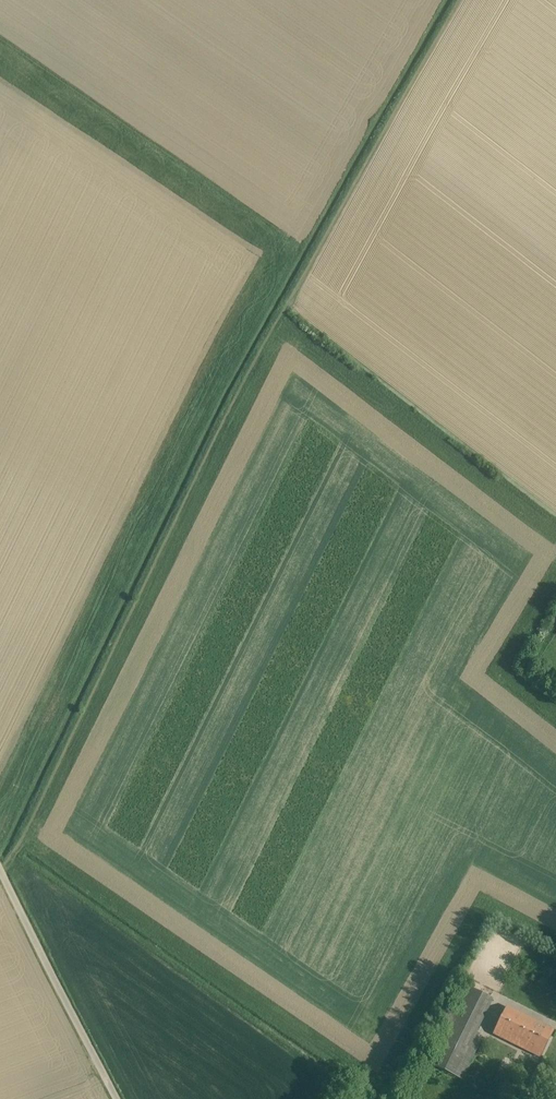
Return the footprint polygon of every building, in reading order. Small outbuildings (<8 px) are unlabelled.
[(494,999),(470,988),(433,1066),(462,1080),(481,1041),(477,1039),(480,1034),(477,1033),(494,999)] [(544,1025),(506,1006),(493,1033),(530,1052),(540,1057),(553,1030),(544,1025)] [(513,1066),(503,1062),(500,1068),(510,1072),(513,1066)]
